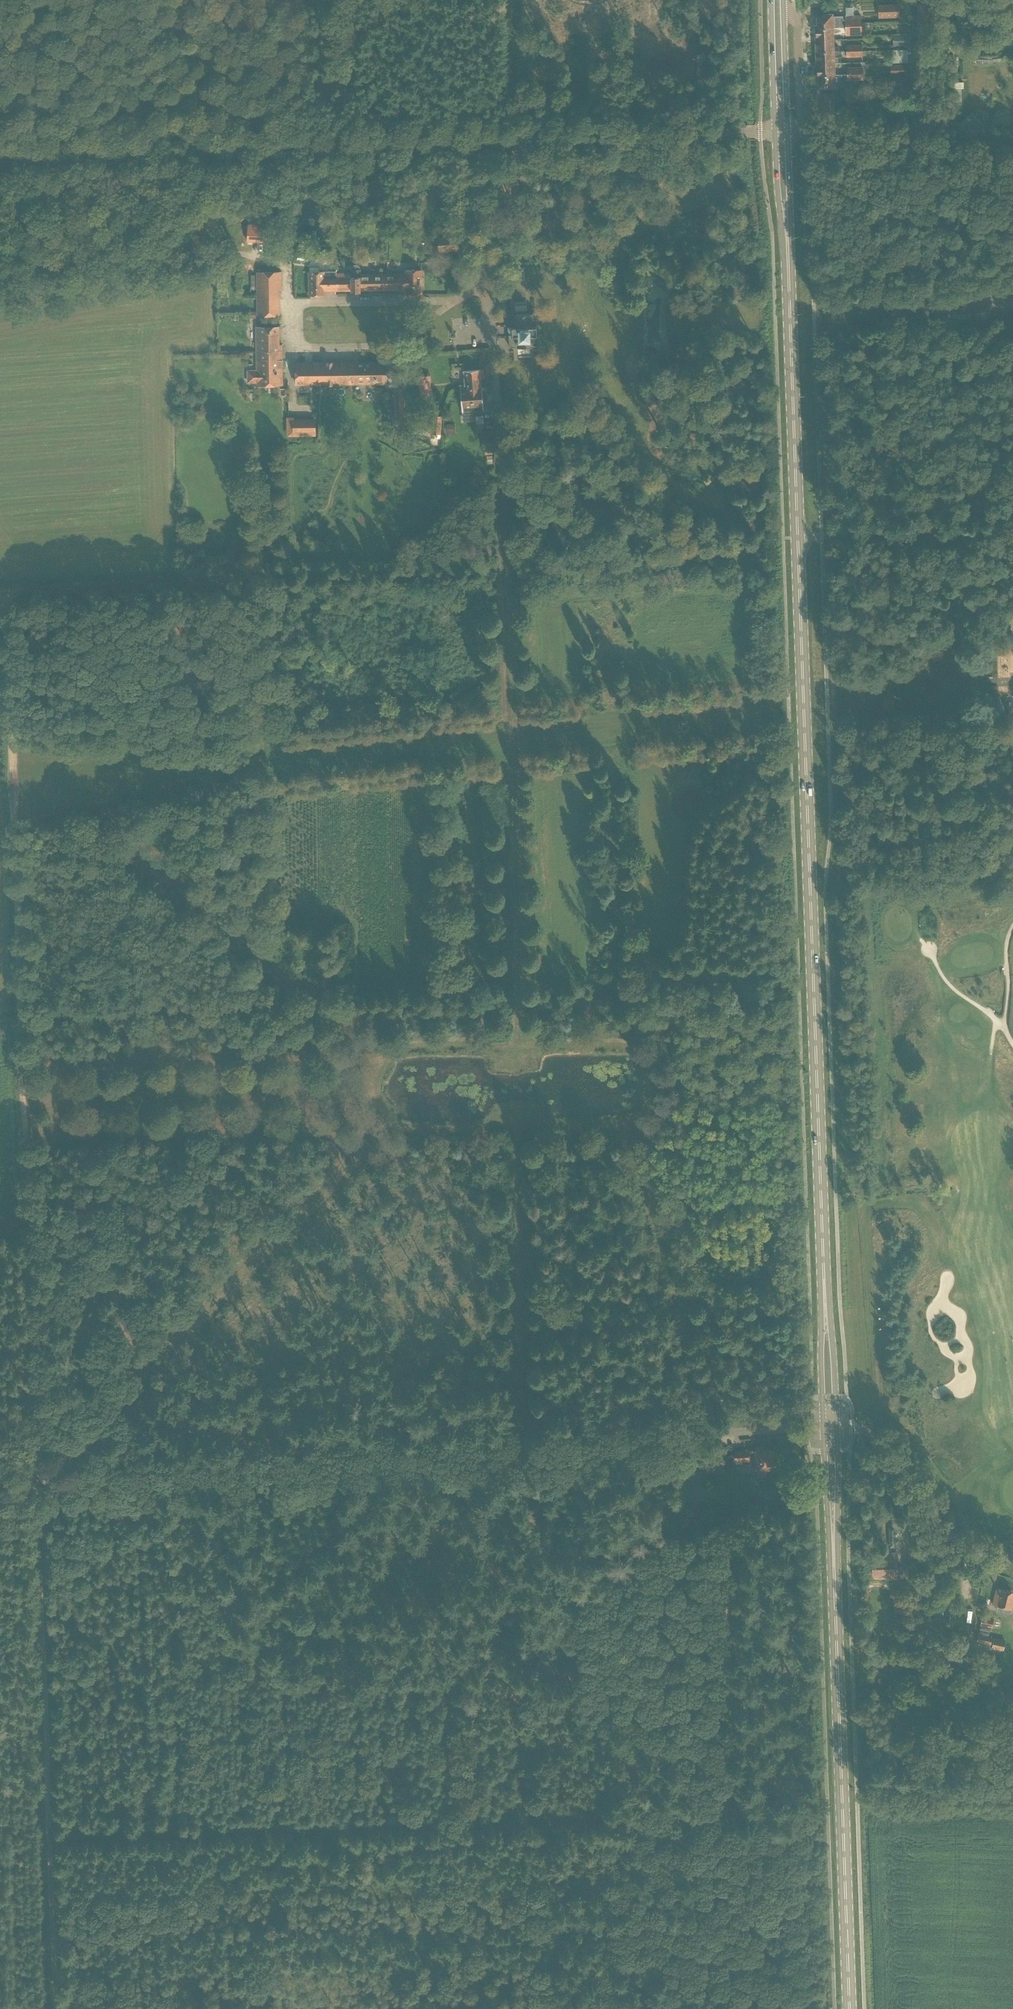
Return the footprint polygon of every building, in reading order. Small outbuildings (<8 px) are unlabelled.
[(878,20),(899,19),(899,6),(878,6),(878,20)] [(815,25),(815,28),(833,28),(845,27),(861,27),(861,16),(845,16),(845,19),(843,20),(842,16),(832,16),(832,15),(823,15),(823,16),(817,17),(817,25),(815,25)] [(833,28),(815,28),(815,40),(833,39),(833,28)] [(907,34),(893,35),(893,45),(907,45),(907,34)] [(833,39),(815,40),(816,52),(833,51),(833,39)] [(833,51),(816,52),(816,64),(834,63),(833,51)] [(834,63),(816,64),(817,75),(834,75),(834,63)] [(907,64),(890,64),(891,76),(908,75),(907,64)] [(847,74),(834,75),(817,75),(817,79),(819,79),(819,87),(825,87),(825,88),(835,88),(835,87),(848,86),(848,80),(863,79),(863,73),(847,74)] [(834,104),(834,94),(824,94),(825,104),(822,104),(823,116),(836,116),(835,104),(834,104)] [(899,122),(908,122),(908,111),(899,110),(899,122)] [(971,111),(957,124),(972,139),(985,126),(971,111)] [(249,224),(248,242),(266,243),(267,225),(249,224)] [(458,237),(448,237),(438,238),(439,251),(449,250),(459,250),(458,237)] [(336,274),(336,290),(351,290),(351,292),(360,292),(360,290),(387,289),(387,274),(361,274),(361,269),(360,269),(359,268),(359,267),(358,266),(357,265),(356,265),(355,265),(354,265),(353,266),(352,267),(352,268),(351,269),(350,269),(350,278),(337,278),(337,274),(336,274)] [(387,274),(387,289),(406,289),(406,294),(421,294),(421,270),(406,270),(406,274),(387,274)] [(324,290),(336,290),(336,274),(336,278),(324,278),(323,271),(310,271),(310,295),(324,295),(324,290)] [(258,315),(279,315),(279,290),(281,290),(281,272),(257,272),(258,315)] [(536,313),(508,314),(508,347),(537,346),(536,313)] [(256,327),(256,353),(270,353),(270,360),(282,360),(282,345),(279,345),(279,327),(256,327)] [(270,353),(256,353),(256,370),(249,371),(247,372),(248,381),(249,383),(257,383),(257,385),(283,385),(282,360),(270,360),(270,353)] [(385,362),(296,363),(296,385),(386,384),(385,362)] [(460,385),(460,389),(482,387),(480,369),(463,371),(464,385),(460,385)] [(422,376),(415,377),(416,396),(424,395),(422,376)] [(482,387),(460,389),(462,413),(463,422),(473,421),(472,412),(484,411),(482,387)] [(401,424),(410,423),(408,388),(399,388),(401,424)] [(432,427),(432,434),(441,434),(442,416),(430,415),(429,427),(432,427)] [(287,418),(287,424),(293,424),(293,433),(307,433),(307,435),(315,435),(315,420),(293,420),(293,418),(287,418)] [(484,430),(481,430),(482,438),(491,437),(490,426),(484,427),(484,430)] [(755,1448),(756,1458),(756,1469),(757,1469),(757,1477),(765,1476),(765,1468),(773,1468),(772,1450),(766,1450),(766,1447),(755,1448)] [(725,1448),(713,1448),(714,1462),(721,1462),(722,1468),(733,1467),(733,1461),(749,1460),(748,1451),(734,1451),(734,1454),(725,1455),(725,1448)] [(873,1575),(883,1575),(896,1575),(895,1552),(890,1552),(890,1558),(873,1558),(873,1575)] [(994,1598),(992,1604),(1011,1609),(1012,1599),(1012,1592),(996,1588),(994,1598)] [(982,1617),(980,1625),(992,1627),(993,1619),(982,1617)] [(978,1634),(976,1641),(992,1644),(991,1648),(1003,1650),(1005,1640),(978,1634)] [(975,1678),(977,1668),(969,1667),(967,1677),(975,1678)]
